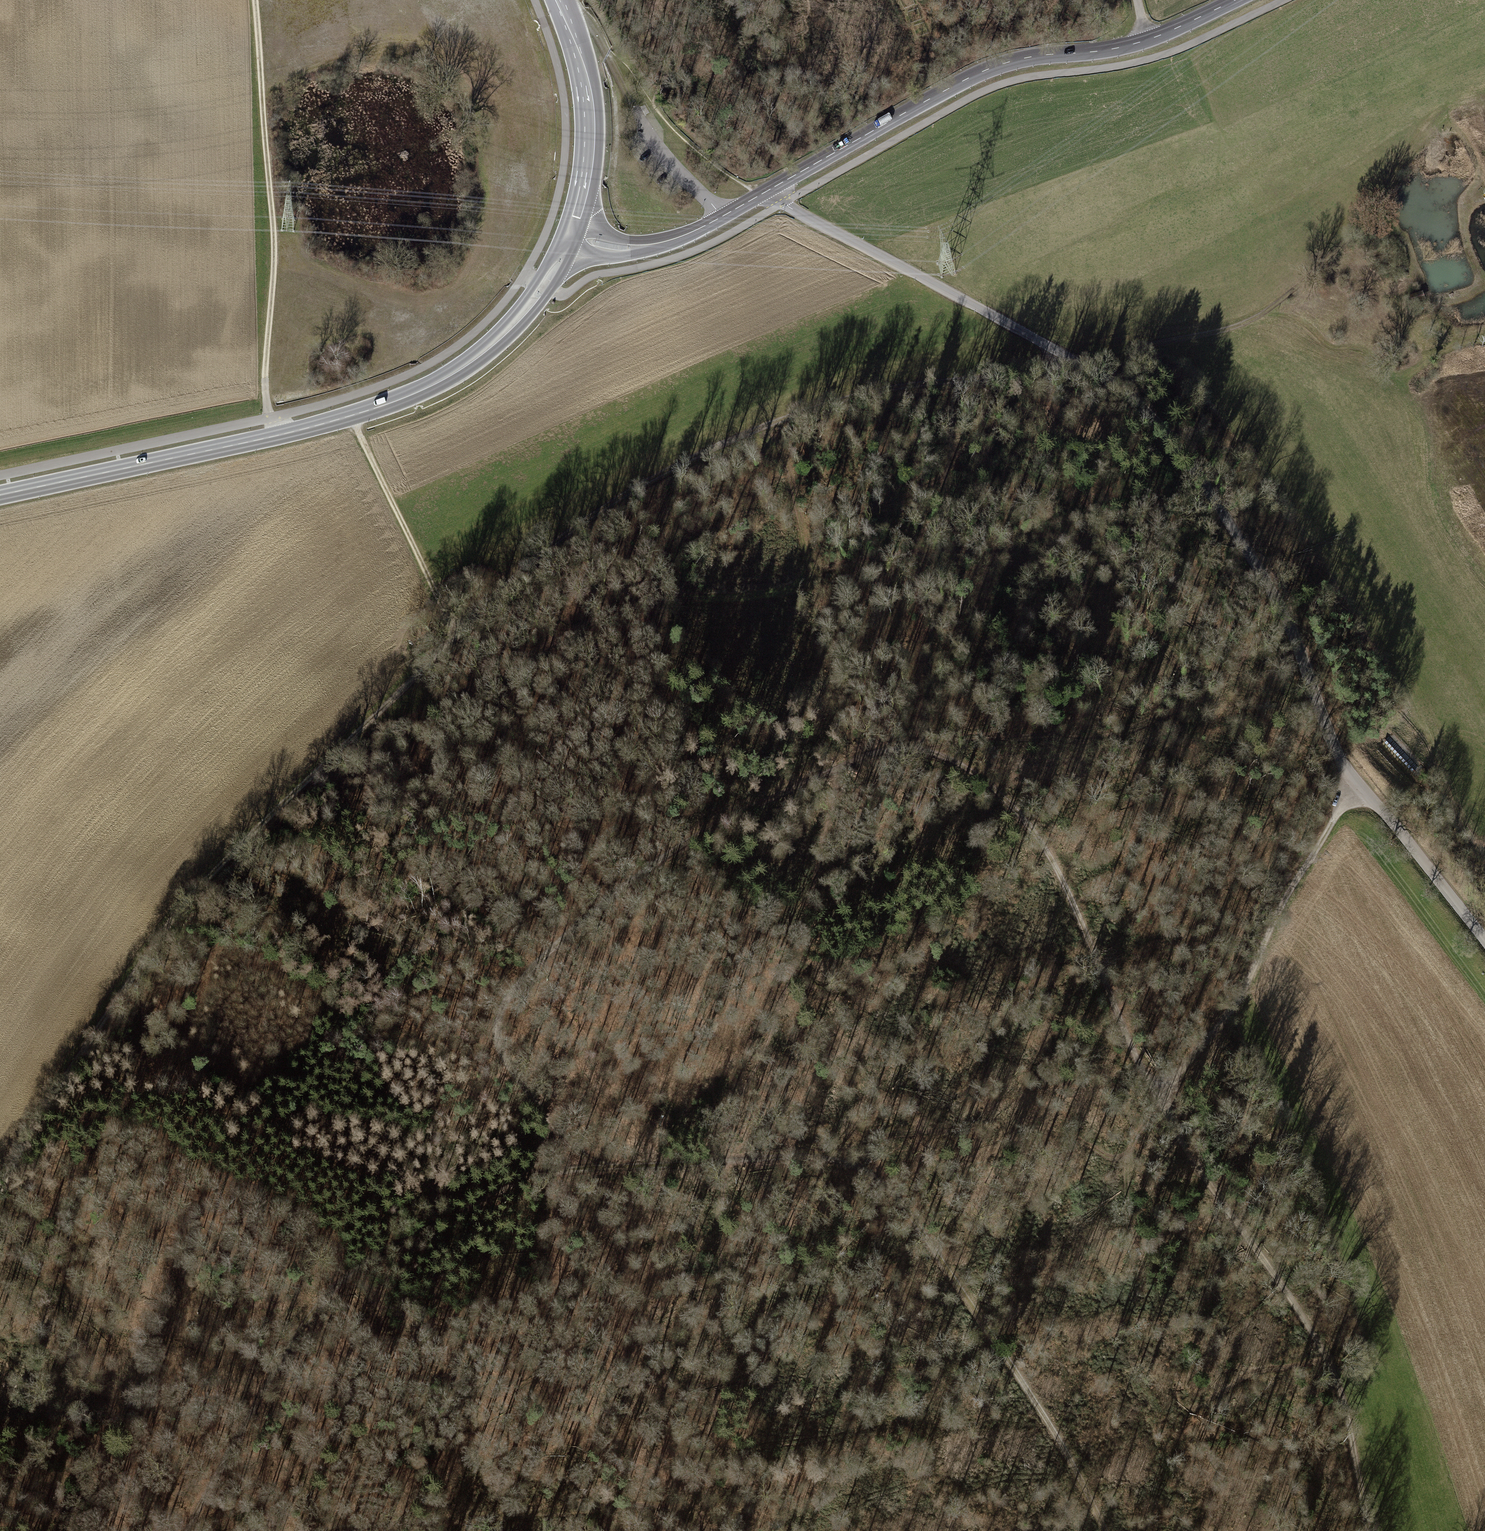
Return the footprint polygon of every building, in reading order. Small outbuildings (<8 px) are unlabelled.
[(1412,296),(1414,305),(1427,302),(1425,293),(1412,296)]
